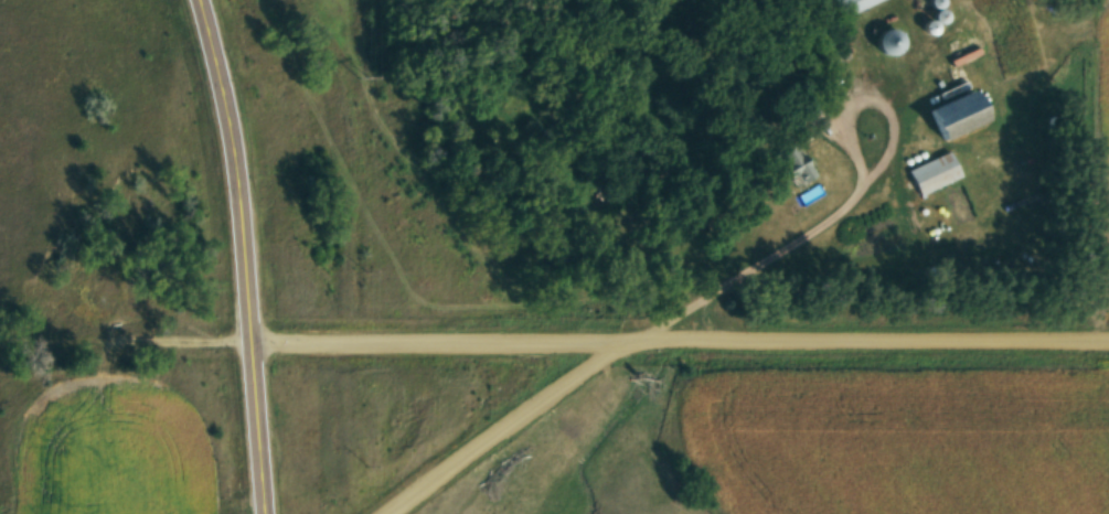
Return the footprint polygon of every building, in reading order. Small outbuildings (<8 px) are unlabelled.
[(878,0),(841,0),(847,14),(878,0)] [(892,27),(873,36),(883,56),(902,47),(892,27)] [(973,89),(923,108),(936,140),(985,121),(973,89)] [(793,187),(814,175),(794,141),(773,154),(793,187)] [(906,169),(917,195),(959,178),(949,151),(906,169)]
